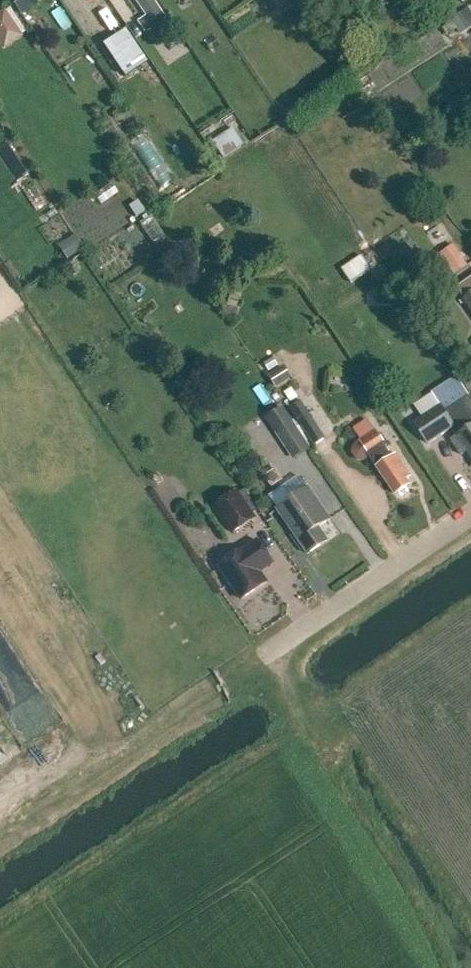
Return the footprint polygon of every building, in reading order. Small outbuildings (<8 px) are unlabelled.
[(391,4),(389,0),(376,0),(383,10),(391,4)] [(20,34),(1,6),(0,7),(0,47),(20,34)] [(156,7),(144,16),(135,22),(143,34),(145,32),(162,22),(164,20),(156,7)] [(451,20),(461,35),(470,29),(470,12),(469,8),(451,20)] [(162,22),(145,32),(154,46),(171,35),(162,22)] [(125,75),(147,60),(126,28),(103,43),(125,75)] [(230,129),(210,143),(222,161),(242,147),(230,129)] [(138,200),(128,206),(135,218),(145,212),(138,200)] [(74,235),(58,245),(67,259),(83,249),(74,235)] [(439,255),(454,277),(469,266),(454,245),(439,255)] [(362,255),(341,269),(351,283),(372,269),(362,255)] [(456,289),(464,301),(465,301),(470,296),(470,278),(456,289)] [(378,288),(378,306),(394,306),(394,288),(378,288)] [(230,294),(226,305),(235,308),(239,297),(230,294)] [(284,366),(268,376),(276,388),(292,378),(284,366)] [(470,396),(457,377),(433,393),(442,406),(415,422),(428,444),(447,432),(454,427),(459,435),(452,440),(461,455),(467,451),(470,458),(470,399),(470,396)] [(291,388),(284,392),(291,402),(298,398),(291,388)] [(315,443),(326,436),(302,399),(291,407),(315,443)] [(295,458),(308,449),(290,423),(277,432),(295,458)] [(391,457),(384,447),(387,445),(376,430),(360,442),(356,445),(353,448),(353,452),(357,460),(362,461),(366,460),(370,457),(396,495),(410,485),(407,480),(411,477),(395,454),(391,457)] [(233,534),(258,517),(239,489),(214,506),(233,534)] [(308,555),(328,541),(319,528),(330,520),(309,489),(277,510),(308,555)] [(273,562),(258,540),(244,549),(219,565),(241,599),(266,582),(259,571),(273,562)]
